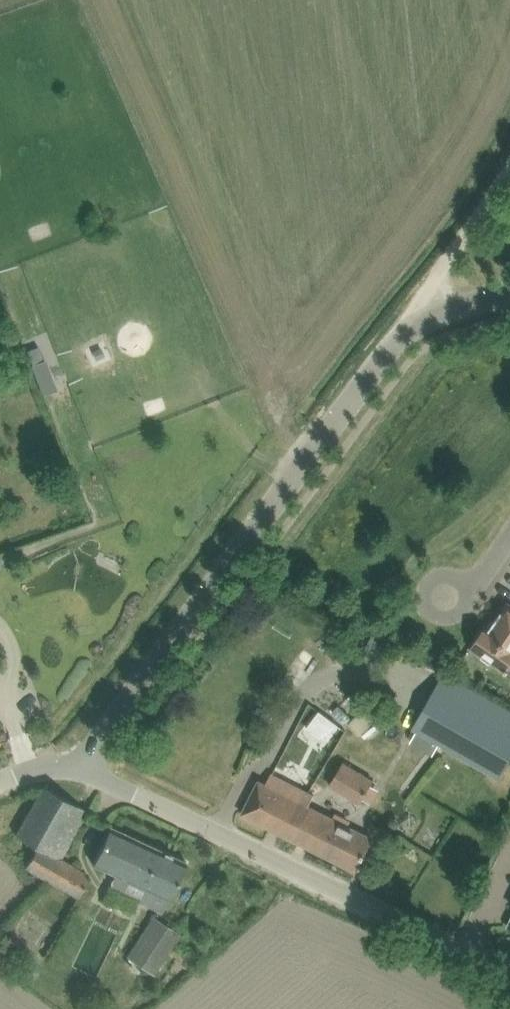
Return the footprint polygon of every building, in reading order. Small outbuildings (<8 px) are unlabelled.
[(508,604),(489,630),(486,628),(493,617),(492,616),(483,630),(481,629),(472,642),(474,643),(471,647),(495,664),(496,663),(505,669),(504,669),(507,671),(508,671),(509,672),(509,606),(508,604)] [(444,673),(413,727),(500,776),(509,758),(509,711),(444,673)] [(361,685),(354,693),(362,700),(369,692),(361,685)] [(319,711),(307,728),(325,741),(338,724),(319,711)] [(344,761),(329,784),(360,802),(374,779),(344,761)] [(259,781),(242,813),(269,827),(286,794),(295,799),(301,788),(271,773),(266,784),(259,781)] [(16,834),(33,844),(38,847),(27,867),(79,897),(89,881),(80,869),(61,859),(88,811),(43,786),(16,834)] [(286,794),(269,827),(357,871),(366,853),(373,838),(309,806),(314,795),(301,788),(295,799),(286,794)] [(110,826),(102,844),(93,863),(148,891),(143,901),(164,912),(187,862),(110,826)] [(155,974),(181,933),(154,916),(127,956),(155,974)]
